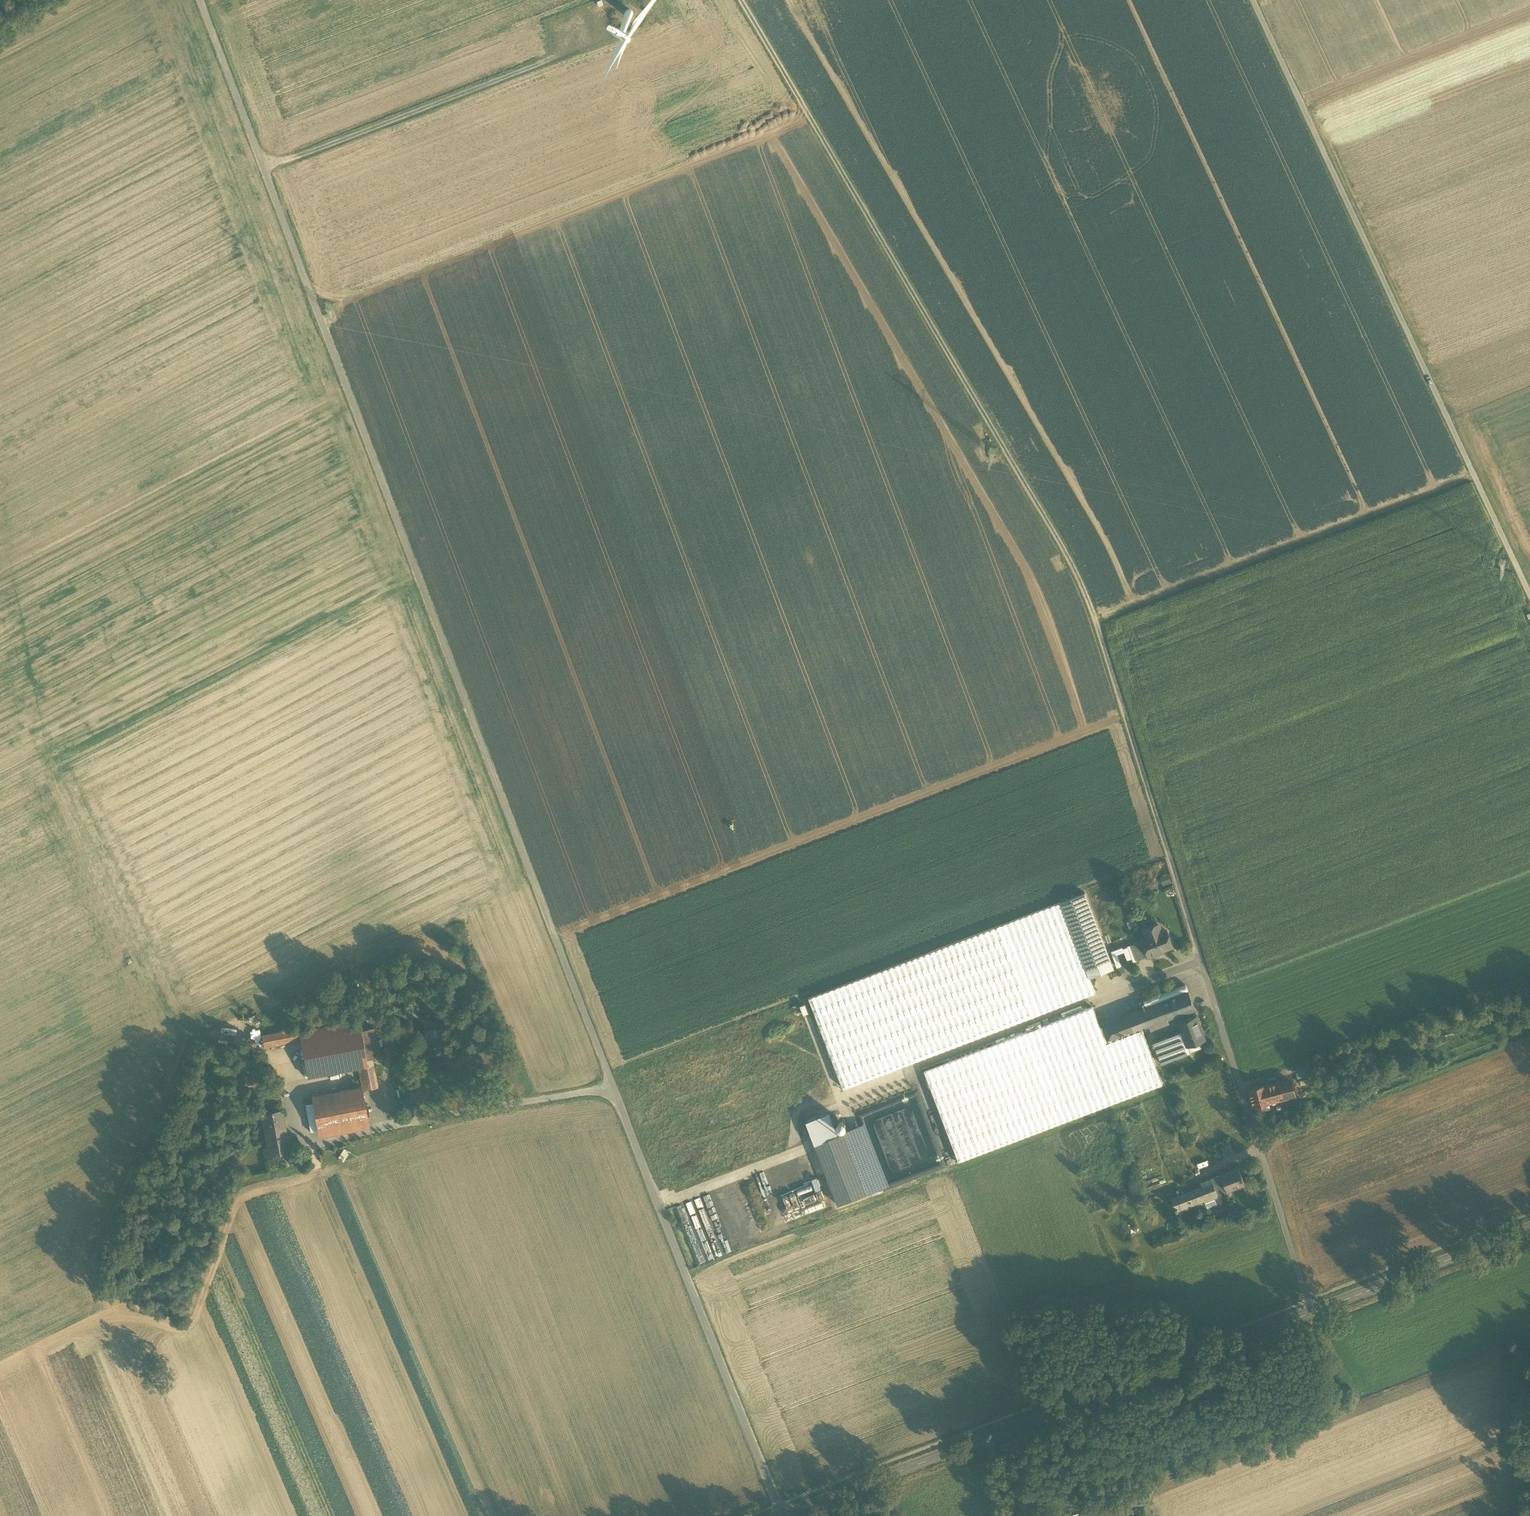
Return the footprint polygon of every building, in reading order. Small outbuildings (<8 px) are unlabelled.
[(1164,884),(1173,881),(1169,872),(1161,875),(1164,884)] [(1061,902),(1089,978),(1114,968),(1085,893),(1061,902)] [(816,1018),(843,1088),(1095,993),(1061,902),(809,998),(816,1018)] [(1149,956),(1149,957),(1159,953),(1159,951),(1172,946),(1166,930),(1162,932),(1159,926),(1145,931),(1147,938),(1142,939),(1143,940),(1149,956)] [(1131,945),(1137,960),(1149,956),(1143,940),(1131,945)] [(1134,961),(1137,960),(1131,945),(1128,946),(1134,961)] [(1143,1000),(1146,1007),(1188,991),(1185,984),(1143,1000)] [(1171,998),(1177,1015),(1194,1009),(1188,992),(1171,998)] [(1171,998),(1143,1009),(1150,1026),(1168,1019),(1177,1015),(1171,998)] [(924,1070),(959,1161),(1163,1083),(1142,1029),(1106,1043),(1100,1026),(1092,1007),(924,1070)] [(1143,1028),(1150,1026),(1143,1009),(1137,1011),(1143,1028)] [(1142,1029),(1143,1028),(1137,1011),(1100,1026),(1106,1043),(1142,1029)] [(1179,1023),(1182,1031),(1187,1046),(1188,1045),(1204,1039),(1199,1025),(1196,1017),(1179,1023)] [(1168,1019),(1150,1026),(1151,1030),(1169,1023),(1168,1019)] [(1028,1026),(1030,1030),(1041,1026),(1039,1022),(1028,1026)] [(325,1030),(301,1035),(302,1042),(309,1081),(361,1071),(360,1069),(368,1068),(367,1062),(362,1033),(360,1024),(325,1030)] [(424,1032),(426,1039),(437,1037),(435,1029),(424,1032)] [(375,1030),(362,1033),(367,1062),(381,1060),(375,1030)] [(265,1049),(302,1042),(301,1035),(301,1031),(263,1038),(265,1049)] [(1191,1052),(1188,1045),(1187,1046),(1182,1031),(1153,1042),(1161,1063),(1191,1052)] [(440,1052),(437,1037),(426,1039),(429,1054),(440,1052)] [(361,1071),(365,1092),(378,1089),(374,1067),(368,1068),(360,1069),(361,1071)] [(1254,1106),(1259,1105),(1269,1102),(1270,1102),(1268,1096),(1279,1093),(1281,1099),(1294,1096),(1290,1080),(1249,1090),(1254,1106)] [(313,1099),(320,1136),(370,1126),(363,1090),(313,1099)] [(866,1106),(882,1155),(899,1150),(903,1164),(937,1153),(918,1092),(916,1093),(915,1092),(896,1098),(895,1097),(866,1106)] [(1268,1096),(1270,1102),(1281,1099),(1279,1093),(1268,1096)] [(1270,1109),(1269,1102),(1259,1105),(1261,1111),(1270,1109)] [(1291,1107),(1292,1112),(1299,1110),(1300,1113),(1304,1112),(1302,1104),(1291,1107)] [(1292,1112),(1295,1120),(1306,1117),(1304,1112),(1300,1113),(1299,1110),(1292,1112)] [(263,1116),(271,1158),(291,1154),(283,1112),(263,1116)] [(806,1121),(815,1143),(838,1134),(829,1112),(806,1121)] [(839,1122),(837,1124),(837,1128),(840,1130),(843,1129),(845,1126),(845,1123),(842,1121),(839,1122)] [(844,1132),(868,1193),(888,1185),(865,1124),(844,1132)] [(868,1193),(844,1132),(838,1134),(815,1143),(839,1204),(868,1193)] [(1221,1146),(1225,1155),(1234,1151),(1231,1142),(1221,1146)] [(1220,1174),(1227,1191),(1245,1184),(1238,1167),(1220,1174)] [(1212,1182),(1197,1188),(1199,1194),(1202,1193),(1204,1200),(1204,1202),(1228,1193),(1227,1191),(1220,1174),(1211,1178),(1212,1182)] [(812,1178),(817,1190),(822,1188),(818,1176),(812,1178)] [(1176,1211),(1204,1200),(1202,1193),(1199,1194),(1197,1188),(1171,1198),(1176,1211)] [(806,1203),(825,1197),(823,1191),(804,1197),(806,1203)] [(787,1207),(797,1207),(796,1194),(786,1195),(787,1207)]
